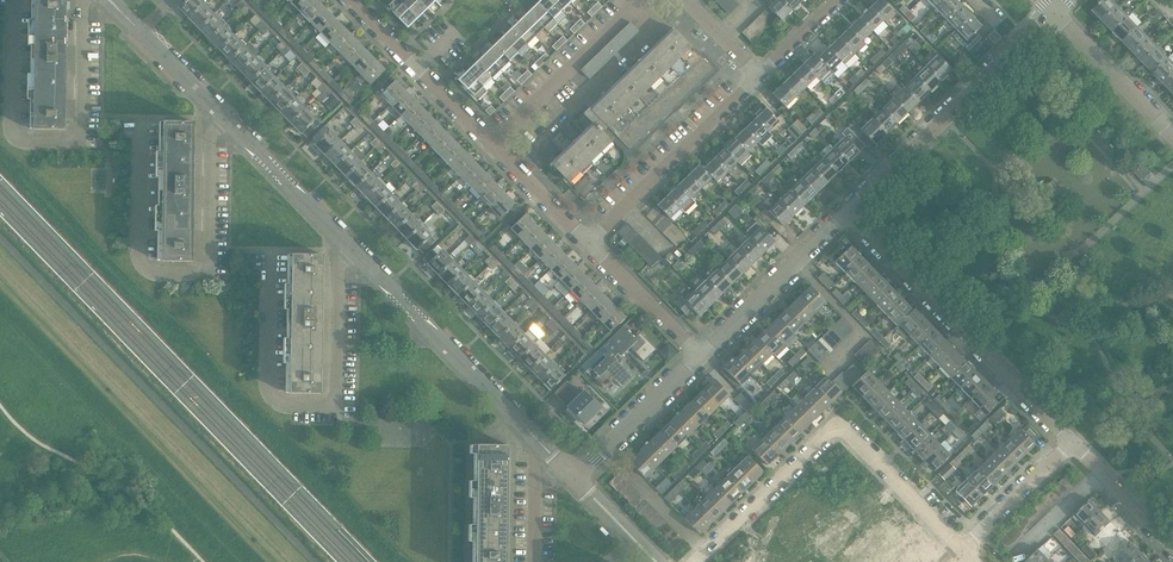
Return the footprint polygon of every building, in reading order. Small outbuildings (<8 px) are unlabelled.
[(34,38),(46,38),(47,30),(65,30),(66,0),(35,0),(34,38)] [(208,0),(186,0),(177,8),(189,20),(203,5),(208,0)] [(240,10),(245,5),(241,0),(236,6),(240,10)] [(256,0),(250,0),(249,1),(259,12),(263,8),(256,0)] [(313,0),(292,0),(290,2),(300,13),(313,0)] [(324,9),(316,0),(313,0),(300,13),(310,23),(324,9)] [(415,0),(398,0),(401,3),(417,19),(425,11),(426,12),(426,11),(415,0)] [(432,0),(415,0),(426,11),(434,3),(432,0)] [(551,0),(540,0),(537,3),(553,19),(561,11),(562,12),(562,11),(551,0)] [(568,0),(551,0),(562,11),(570,3),(568,0)] [(734,0),(724,0),(719,5),(724,10),(734,0)] [(729,15),(739,5),(734,0),(724,10),(729,15)] [(781,0),(776,0),(768,8),(777,18),(781,21),(792,11),(781,0)] [(801,0),(781,0),(792,11),(802,1),(801,0)] [(882,0),(877,0),(869,8),(883,21),(893,11),(882,0)] [(934,8),(943,0),(927,0),(934,8)] [(945,19),(961,4),(957,0),(943,0),(934,8),(945,19)] [(1118,6),(1112,0),(1100,0),(1099,2),(1100,3),(1092,11),(1102,22),(1118,6)] [(596,12),(602,7),(598,2),(592,8),(596,12)] [(417,19),(401,3),(392,11),(391,11),(408,29),(409,28),(408,28),(417,19)] [(553,19),(537,3),(528,11),(545,28),(548,32),(557,24),(553,19)] [(945,19),(956,30),(971,15),(961,4),(945,19)] [(199,30),(214,16),(203,5),(189,20),(199,30)] [(244,14),(249,9),(245,5),(240,10),(244,14)] [(909,12),(903,6),(898,10),(904,16),(909,12)] [(1112,32),(1128,17),(1132,13),(1128,9),(1124,13),(1118,6),(1102,22),(1112,32)] [(273,18),(264,8),(263,8),(259,12),(269,22),(273,18)] [(591,17),(596,12),(592,8),(587,13),(591,17)] [(777,18),(768,8),(762,13),(772,23),(777,18)] [(883,21),(869,8),(859,18),(872,31),(883,21)] [(320,33),(334,19),(324,9),(310,23),(320,33)] [(545,28),(528,11),(527,12),(528,12),(519,20),(535,36),(544,28),(544,29),(545,28)] [(915,18),(909,12),(904,16),(910,23),(915,18)] [(772,23),(762,13),(757,18),(767,28),(772,23)] [(952,34),(968,51),(979,40),(974,34),(982,26),(971,15),(956,30),(952,34)] [(208,40),(223,26),(214,16),(199,30),(208,40)] [(1122,42),(1138,27),(1128,17),(1112,32),(1122,42)] [(283,28),(277,22),(273,18),(269,22),(279,32),(283,28)] [(767,28),(757,18),(752,23),(761,33),(767,28)] [(872,31),(859,18),(848,28),(862,42),(872,31)] [(330,44),(344,30),(334,19),(320,33),(330,44)] [(579,29),(585,24),(580,19),(575,24),(579,29)] [(535,36),(519,20),(511,28),(510,28),(527,45),(535,36)] [(260,31),(265,26),(261,21),(256,26),(260,31)] [(627,43),(639,31),(631,22),(618,34),(627,43)] [(761,33),(752,23),(747,28),(756,38),(761,33)] [(574,34),(579,29),(575,24),(569,30),(574,34)] [(218,51),(233,36),(223,26),(208,40),(218,51)] [(264,35),(269,30),(265,26),(260,31),(264,35)] [(1132,53),(1148,38),(1138,27),(1122,42),(1132,53)] [(293,39),(283,28),(279,32),(289,43),(293,39)] [(527,45),(510,28),(510,29),(502,37),(518,54),(526,45),(527,46),(527,45)] [(628,150),(711,69),(671,28),(583,114),(593,125),(601,133),(610,142),(615,136),(628,150)] [(756,38),(747,28),(741,33),(751,43),(756,38)] [(865,45),(862,42),(848,28),(838,38),(851,52),(855,56),(865,45)] [(900,39),(906,33),(902,28),(895,34),(900,39)] [(930,34),(924,28),(919,32),(925,38),(930,34)] [(46,38),(34,38),(33,92),(46,92),(46,84),(64,84),(65,30),(47,30),(46,38)] [(340,54),(354,40),(344,30),(330,44),(340,54)] [(1002,39),(994,31),(987,37),(995,45),(1002,39)] [(614,56),(627,43),(618,34),(605,46),(614,56)] [(894,45),(900,39),(895,34),(889,40),(894,45)] [(936,40),(930,34),(925,38),(931,45),(936,40)] [(229,61),(244,47),(233,36),(218,51),(229,61)] [(561,46),(567,41),(563,36),(557,42),(561,46)] [(518,54),(502,37),(493,45),(509,62),(510,62),(518,54)] [(907,47),(913,41),(909,37),(902,43),(907,47)] [(855,56),(851,52),(838,38),(828,48),(841,62),(844,66),(855,56)] [(1142,63),(1158,48),(1162,44),(1158,40),(1154,44),(1148,38),(1132,53),(1142,63)] [(303,49),(294,39),(293,39),(289,43),(299,53),(303,49)] [(350,64),(364,50),(354,40),(340,54),(350,64)] [(229,61),(239,72),(255,58),(259,54),(248,42),(244,47),(229,61)] [(281,52),(286,47),(281,42),(276,47),(281,52)] [(556,51),(561,46),(557,42),(552,47),(556,51)] [(894,59),(907,47),(902,43),(890,55),(894,59)] [(509,62),(493,45),(492,46),(493,46),(484,54),(500,71),(509,62),(509,63),(509,62)] [(602,68),(614,56),(605,46),(593,59),(602,68)] [(285,56),(290,51),(286,47),(281,52),(285,56)] [(829,71),(833,75),(837,70),(835,68),(841,62),(828,48),(818,58),(822,62),(822,63),(829,71)] [(1152,74),(1168,58),(1158,48),(1142,63),(1152,74)] [(313,59),(304,49),(303,49),(299,53),(309,63),(313,59)] [(879,59),(885,53),(881,49),(875,55),(879,59)] [(360,74),(374,60),(364,50),(350,64),(360,74)] [(544,63),(549,58),(545,53),(539,59),(544,63)] [(829,71),(822,63),(822,62),(818,58),(814,53),(803,63),(816,77),(820,80),(829,71)] [(500,71),(484,54),(476,62),(475,62),(492,79),(500,71)] [(873,65),(879,59),(875,55),(868,61),(873,65)] [(925,66),(941,82),(952,71),(937,55),(925,66)] [(249,83),(264,68),(255,58),(239,72),(249,83)] [(885,68),(891,62),(887,58),(881,64),(885,68)] [(1172,74),(1172,64),(1168,58),(1152,74),(1162,84),(1172,74)] [(323,70),(314,60),(313,59),(309,63),(319,74),(323,70)] [(538,69),(544,63),(539,59),(534,64),(538,69)] [(589,80),(602,68),(593,59),(580,71),(589,80)] [(370,85),(384,71),(374,60),(360,74),(370,85)] [(492,79),(475,62),(475,63),(467,71),(483,88),(491,79),(492,80),(492,79)] [(301,73),(306,68),(302,63),(297,68),(301,73)] [(816,77),(803,63),(793,74),(806,87),(816,77)] [(879,75),(885,68),(881,64),(874,70),(879,75)] [(930,92),(941,82),(925,66),(914,77),(930,92)] [(259,93),(274,78),(264,68),(249,83),(259,93)] [(305,77),(310,72),(306,68),(301,73),(305,77)] [(858,80),(864,74),(860,69),(854,75),(858,80)] [(333,80),(324,70),(323,70),(319,74),(329,84),(333,80)] [(526,80),(532,75),(528,70),(522,76),(526,80)] [(483,88),(467,71),(458,79),(457,79),(474,96),(472,98),(476,102),(487,92),(483,88)] [(806,87),(793,74),(782,84),(795,97),(806,87)] [(1172,94),(1172,74),(1162,84),(1172,94)] [(852,86),(858,80),(854,75),(847,81),(852,86)] [(521,85),(526,80),(522,76),(516,81),(521,85)] [(919,103),(930,92),(914,77),(904,87),(919,103)] [(270,104),(285,89),(274,78),(259,93),(270,104)] [(863,90),(869,84),(865,79),(859,85),(863,90)] [(343,90),(334,80),(333,80),(329,84),(339,94),(343,90)] [(391,105),(405,91),(395,81),(381,95),(391,105)] [(33,92),(33,130),(64,130),(64,84),(46,84),(46,92),(33,92)] [(280,114),(295,99),(299,95),(289,84),(285,89),(270,104),(280,114)] [(321,94),(326,89),(322,84),(317,89),(321,94)] [(795,97),(782,84),(772,94),(785,108),(795,97)] [(857,96),(863,90),(859,85),(853,91),(857,96)] [(509,97),(514,92),(510,87),(504,93),(509,97)] [(904,87),(893,98),(908,114),(919,103),(904,87)] [(325,98),(331,93),(326,89),(321,94),(325,98)] [(838,99),(844,93),(840,89),(834,95),(838,99)] [(353,100),(344,91),(343,90),(339,94),(349,105),(353,100)] [(401,115),(415,101),(405,91),(391,105),(401,115)] [(503,102),(509,97),(504,93),(499,98),(503,102)] [(832,105),(838,99),(834,95),(827,101),(832,105)] [(893,98),(882,109),(897,124),(908,114),(893,98)] [(290,125),(305,110),(295,99),(280,114),(290,125)] [(411,125),(425,111),(415,101),(401,115),(411,125)] [(490,116),(495,110),(491,106),(485,111),(490,116)] [(778,123),(765,109),(754,119),(768,133),(778,123)] [(817,120),(823,114),(818,109),(812,115),(817,120)] [(882,109),(871,119),(886,135),(897,124),(882,109)] [(305,110),(290,125),(300,135),(315,120),(305,110)] [(374,121),(364,111),(359,115),(369,125),(374,121)] [(421,136),(435,122),(425,111),(411,125),(421,136)] [(811,126),(817,120),(812,115),(806,121),(811,126)] [(354,127),(359,122),(355,118),(350,123),(354,127)] [(771,137),(768,133),(754,119),(744,129),(757,143),(761,147),(771,137)] [(847,128),(865,146),(867,148),(873,143),(875,145),(886,135),(871,119),(860,130),(853,123),(847,128)] [(806,130),(797,120),(791,125),(801,135),(806,130)] [(384,131),(375,122),(374,121),(369,125),(379,136),(384,131)] [(358,132),(364,127),(359,122),(354,127),(358,132)] [(431,146),(445,132),(435,122),(421,136),(431,146)] [(193,123),(162,123),(161,169),(174,169),(174,162),(193,162),(193,123)] [(568,182),(601,150),(610,142),(601,133),(593,125),(551,166),(568,182)] [(801,135),(791,125),(786,131),(795,141),(801,135)] [(812,139),(819,133),(814,128),(808,135),(812,139)] [(847,128),(841,134),(844,137),(833,148),(848,163),(860,152),(859,151),(865,146),(847,128)] [(757,143),(744,129),(733,139),(747,153),(757,143)] [(324,156),(339,142),(329,131),(314,145),(324,156)] [(394,142),(384,132),(384,131),(379,136),(389,146),(394,142)] [(441,156),(455,142),(445,132),(431,146),(441,156)] [(375,148),(380,143),(376,139),(370,144),(375,148)] [(750,156),(747,153),(733,139),(723,149),(736,163),(739,166),(750,156)] [(785,151),(791,145),(787,140),(780,146),(785,151)] [(335,167),(350,152),(339,142),(324,156),(335,167)] [(404,152),(394,142),(389,146),(399,156),(404,152)] [(451,167),(465,153),(455,142),(441,156),(451,167)] [(379,153),(384,148),(380,143),(375,148),(379,153)] [(797,154),(803,148),(799,144),(792,150),(797,154)] [(779,157),(785,151),(780,146),(774,152),(779,157)] [(822,158),(837,174),(848,163),(833,148),(822,158)] [(736,163),(723,149),(713,159),(726,173),(736,163)] [(791,160),(797,154),(792,150),(786,156),(791,160)] [(345,177),(360,163),(350,152),(335,167),(345,177)] [(414,162),(404,152),(399,156),(409,167),(414,162)] [(461,177),(475,163),(465,153),(451,167),(461,177)] [(826,184),(837,174),(822,158),(811,169),(826,184)] [(726,173),(713,159),(702,169),(712,179),(716,183),(726,173)] [(395,169),(400,164),(396,160),(391,165),(395,169)] [(764,171),(770,165),(766,160),(760,166),(764,171)] [(174,169),(161,169),(161,223),(173,223),(173,215),(192,216),(193,162),(174,162),(174,169)] [(424,173),(414,162),(409,167),(419,177),(424,173)] [(355,188),(370,173),(360,163),(345,177),(355,188)] [(471,187),(485,173),(475,163),(461,177),(471,187)] [(1152,173),(1143,163),(1134,172),(1142,181),(1152,173)] [(399,173),(404,168),(400,164),(395,169),(399,173)] [(712,179),(702,169),(698,165),(688,175),(701,189),(712,179)] [(775,176),(781,170),(777,165),(771,171),(775,176)] [(758,177),(764,171),(760,166),(753,172),(758,177)] [(815,195),(826,184),(811,169),(800,180),(815,195)] [(769,182),(775,176),(771,171),(760,181),(765,186),(769,182)] [(365,198),(380,183),(370,173),(355,188),(365,198)] [(434,183),(424,173),(419,177),(429,187),(434,183)] [(481,197),(495,183),(485,173),(471,187),(481,197)] [(701,189),(688,175),(677,185),(690,199),(701,189)] [(585,177),(574,187),(584,198),(595,187),(589,181),(585,177)] [(743,191),(750,185),(745,180),(739,186),(743,191)] [(804,206),(815,195),(800,180),(789,190),(804,206)] [(415,190),(421,185),(416,181),(411,186),(415,190)] [(375,208),(390,194),(396,189),(389,182),(384,187),(380,183),(365,198),(375,208)] [(444,193),(434,183),(429,187),(439,198),(444,193)] [(491,207),(505,193),(495,183),(481,197),(491,207)] [(420,195),(425,190),(421,185),(415,190),(420,195)] [(695,204),(690,199),(677,185),(666,196),(680,209),(684,214),(695,204)] [(737,197),(743,191),(739,186),(733,193),(737,197)] [(912,200),(917,194),(912,189),(907,194),(912,200)] [(778,201),(793,216),(804,206),(789,190),(778,201)] [(454,204),(448,198),(444,193),(439,198),(450,208),(454,204)] [(501,218),(515,204),(505,193),(491,207),(501,218)] [(386,219),(401,205),(390,194),(375,208),(386,219)] [(680,209),(666,196),(656,206),(669,220),(680,209)] [(793,216),(778,201),(775,198),(771,202),(774,205),(768,212),(765,209),(759,214),(769,224),(774,219),(783,227),(793,216)] [(722,211),(729,205),(724,201),(718,207),(722,211)] [(436,211),(441,206),(437,202),(431,207),(436,211)] [(464,214),(454,204),(450,208),(460,218),(464,214)] [(396,230),(411,215),(401,205),(386,219),(396,230)] [(440,216),(445,211),(441,206),(436,211),(440,216)] [(650,221),(660,212),(655,207),(645,216),(650,221)] [(716,217),(722,211),(718,207),(712,213),(716,217)] [(655,226),(665,217),(660,212),(650,221),(655,226)] [(474,224),(464,214),(460,218),(470,228),(474,224)] [(775,242),(763,230),(769,224),(759,214),(753,220),(756,223),(745,233),(749,238),(764,253),(775,242)] [(160,262),(191,262),(192,216),(173,215),(173,223),(161,223),(160,262)] [(406,240),(421,225),(411,215),(396,230),(406,240)] [(520,239),(534,225),(524,215),(510,229),(520,239)] [(660,231),(670,222),(665,217),(655,226),(660,231)] [(720,230),(726,224),(721,219),(715,225),(720,230)] [(701,232),(708,226),(703,221),(697,227),(701,232)] [(665,237),(675,227),(670,222),(660,231),(665,237)] [(626,223),(617,232),(623,238),(632,229),(633,228),(627,223),(626,223)] [(484,235),(474,224),(470,228),(480,239),(484,235)] [(435,240),(431,236),(421,225),(406,240),(417,250),(418,249),(422,253),(435,240)] [(530,250),(544,236),(534,225),(520,239),(530,250)] [(714,236),(720,230),(715,225),(709,231),(714,236)] [(670,242),(680,232),(675,227),(665,237),(670,242)] [(695,238),(701,232),(697,227),(691,233),(695,238)] [(627,244),(637,234),(632,229),(623,238),(622,239),(627,244)] [(675,247),(685,237),(680,232),(670,242),(675,247)] [(632,249),(642,239),(637,234),(627,244),(632,249)] [(468,245),(474,240),(469,236),(464,241),(468,245)] [(540,260),(554,246),(544,236),(530,250),(540,260)] [(764,253),(749,238),(738,248),(753,264),(764,253)] [(637,254),(647,244),(642,239),(632,249),(637,254)] [(473,249),(478,244),(474,240),(468,245),(473,249)] [(698,251),(704,245),(699,240),(693,246),(698,251)] [(642,259),(652,249),(647,244),(637,254),(642,259)] [(452,261),(448,257),(441,250),(437,245),(424,259),(428,263),(427,264),(437,275),(452,261)] [(550,270),(564,256),(554,246),(540,260),(550,270)] [(692,257),(698,251),(693,246),(687,252),(692,257)] [(861,257),(851,246),(835,262),(845,272),(861,257)] [(504,255),(497,248),(493,253),(499,259),(504,255)] [(753,264),(738,248),(727,259),(742,275),(753,264)] [(647,264),(657,254),(652,249),(642,259),(647,264)] [(652,269),(662,260),(657,254),(647,264),(652,269)] [(291,255),(291,301),(303,301),(303,293),(322,294),(322,255),(291,255)] [(560,280),(574,267),(564,256),(550,270),(560,280)] [(489,266),(494,261),(490,257),(485,262),(489,266)] [(845,272),(855,283),(871,268),(861,257),(845,272)] [(514,265),(507,259),(503,263),(509,270),(514,265)] [(742,275),(727,259),(716,270),(731,285),(742,275)] [(679,260),(672,266),(672,267),(677,271),(682,266),(683,265),(679,260)] [(448,286),(462,271),(452,261),(437,275),(448,286)] [(493,270),(498,265),(494,261),(489,266),(493,270)] [(570,291),(584,277),(574,267),(560,280),(570,291)] [(882,278),(871,268),(855,283),(866,294),(882,278)] [(524,276),(517,269),(513,273),(519,280),(524,276)] [(731,285),(716,270),(705,281),(720,296),(731,285)] [(458,296),(473,282),(462,271),(448,286),(458,296)] [(833,284),(823,273),(817,279),(828,290),(833,284)] [(509,287),(514,282),(510,277),(505,283),(509,287)] [(580,301),(594,287),(584,277),(570,291),(580,301)] [(876,304),(892,289),(882,278),(866,294),(876,304)] [(534,286),(527,279),(523,283),(529,290),(534,286)] [(720,296),(705,281),(694,291),(709,307),(720,296)] [(468,307),(483,292),(473,282),(458,296),(468,307)] [(513,291),(518,286),(514,282),(509,287),(513,291)] [(590,311),(604,297),(594,287),(580,301),(590,311)] [(826,303),(810,287),(799,297),(815,313),(826,303)] [(544,296),(537,289),(533,294),(539,300),(544,296)] [(709,307),(694,291),(692,289),(681,300),(680,299),(674,305),(688,319),(694,313),(698,318),(709,307)] [(842,296),(835,289),(831,293),(838,300),(842,296)] [(902,300),(892,289),(876,304),(887,315),(902,300)] [(478,317),(493,303),(483,292),(468,307),(478,317)] [(321,348),(322,294),(303,293),(303,301),(291,301),(290,355),(303,355),(303,347),(321,348)] [(849,303),(842,296),(838,300),(845,307),(849,303)] [(600,322),(614,308),(604,297),(590,311),(600,322)] [(815,313),(799,297),(789,307),(804,323),(815,313)] [(530,308),(535,303),(531,299),(526,304),(530,308)] [(554,306),(547,299),(543,304),(549,311),(554,306)] [(887,315),(897,325),(898,324),(913,310),(902,300),(887,315)] [(488,328),(503,313),(493,303),(478,317),(488,328)] [(534,312),(539,307),(535,303),(530,308),(534,312)] [(804,323),(789,307),(778,318),(793,334),(804,323)] [(610,332),(623,319),(624,318),(614,308),(600,322),(610,332)] [(913,310),(898,324),(909,335),(925,319),(914,308),(913,310)] [(564,317),(557,310),(553,314),(559,321),(564,317)] [(856,310),(852,314),(859,321),(862,318),(863,317),(856,310)] [(499,338),(513,324),(503,313),(488,328),(499,338)] [(862,318),(859,321),(866,328),(870,324),(863,317),(862,318)] [(793,334),(778,318),(767,328),(783,344),(793,334)] [(841,319),(836,323),(848,335),(853,330),(842,318),(841,319)] [(550,329),(555,324),(551,319),(546,325),(550,329)] [(935,330),(925,319),(909,335),(919,345),(935,330)] [(574,327),(567,320),(563,324),(569,331),(574,327)] [(836,323),(831,328),(843,340),(848,335),(836,323)] [(510,350),(524,335),(513,324),(499,338),(510,350)] [(554,333),(559,328),(555,324),(550,329),(554,333)] [(619,358),(630,347),(644,362),(656,350),(640,333),(634,339),(622,327),(602,346),(581,367),(588,375),(592,371),(598,377),(596,379),(604,387),(606,385),(607,386),(610,382),(609,381),(613,377),(622,387),(632,377),(619,363),(622,360),(619,358)] [(783,344),(767,328),(757,338),(772,354),(772,355),(775,358),(787,347),(783,344)] [(830,329),(826,333),(838,345),(843,340),(831,328),(830,329)] [(510,350),(519,360),(534,345),(539,340),(529,330),(524,335),(510,350)] [(584,337),(577,330),(572,335),(579,341),(584,337)] [(945,340),(935,330),(919,345),(929,356),(945,340)] [(877,331),(873,335),(874,336),(880,342),(883,338),(884,338),(877,331)] [(826,333),(821,338),(833,350),(838,345),(826,333)] [(772,354),(757,338),(746,349),(761,365),(772,355),(772,354)] [(883,338),(880,342),(887,349),(890,346),(891,345),(884,338),(883,338)] [(519,360),(529,370),(544,355),(550,350),(540,339),(539,340),(534,345),(519,360)] [(571,350),(576,345),(571,340),(566,345),(571,350)] [(594,347),(587,340),(582,345),(589,352),(594,347)] [(818,340),(813,345),(825,358),(830,353),(818,340)] [(865,345),(874,355),(880,350),(870,340),(865,345)] [(940,367),(955,352),(956,351),(945,340),(929,356),(940,367)] [(575,354),(580,349),(576,345),(571,350),(575,354)] [(809,349),(808,350),(820,362),(825,358),(813,345),(809,349)] [(865,345),(859,350),(869,360),(874,355),(865,345)] [(289,393),(320,394),(321,348),(303,347),(303,355),(290,355),(289,393)] [(802,348),(795,355),(799,359),(805,353),(806,352),(802,348)] [(761,365),(746,349),(735,359),(751,375),(761,365)] [(854,356),(857,360),(863,366),(869,360),(859,350),(854,356)] [(898,352),(893,356),(898,361),(900,363),(904,360),(905,359),(898,352)] [(950,378),(950,377),(965,362),(955,352),(940,367),(939,367),(950,378)] [(539,380),(554,366),(544,355),(529,370),(539,380)] [(794,356),(787,362),(788,362),(792,366),(798,360),(799,359),(795,355),(794,356)] [(807,358),(801,364),(805,369),(811,362),(812,362),(808,357),(807,358)] [(751,375),(735,359),(722,372),(737,388),(751,375)] [(904,360),(900,363),(905,369),(907,371),(911,367),(912,366),(905,359),(904,360)] [(863,366),(857,360),(852,365),(863,375),(867,371),(868,370),(863,366)] [(897,362),(894,365),(901,372),(905,369),(900,363),(898,361),(897,362)] [(950,377),(960,388),(976,372),(966,362),(965,362),(950,377)] [(848,369),(858,380),(863,375),(852,365),(848,369)] [(549,391),(564,376),(554,366),(539,380),(549,391)] [(780,369),(773,376),(777,380),(784,374),(785,373),(780,369)] [(853,384),(858,380),(848,369),(843,374),(851,383),(853,384)] [(793,371),(786,378),(790,383),(798,376),(793,371)] [(861,397),(877,382),(867,371),(863,375),(858,380),(853,384),(851,387),(861,397)] [(976,372),(960,388),(971,398),(987,383),(976,372)] [(851,383),(843,374),(842,373),(836,378),(846,388),(851,383)] [(918,373),(914,377),(921,385),(925,381),(925,380),(918,373)] [(773,376),(766,383),(770,387),(777,381),(777,380),(773,376)] [(825,377),(815,387),(831,403),(842,392),(832,382),(826,376),(825,377)] [(786,379),(779,385),(783,390),(790,383),(786,378),(786,379)] [(842,392),(846,388),(836,378),(832,382),(842,392)] [(908,379),(904,383),(905,384),(911,390),(915,386),(916,386),(909,379),(908,379)] [(729,395),(714,380),(703,390),(719,406),(729,395)] [(925,381),(921,385),(928,392),(932,388),(925,380),(925,381)] [(871,408),(887,392),(877,382),(861,397),(871,408)] [(564,404),(575,393),(565,383),(554,393),(564,404)] [(980,420),(997,404),(997,403),(996,404),(991,399),(997,394),(987,383),(971,398),(981,409),(975,415),(980,420)] [(915,386),(911,390),(918,396),(918,397),(922,393),(923,393),(916,386),(915,386)] [(815,387),(805,397),(820,413),(830,403),(831,403),(815,387)] [(744,389),(739,394),(751,406),(756,402),(756,401),(744,389)] [(719,406),(703,390),(693,400),(708,416),(719,406)] [(599,408),(583,391),(575,399),(576,400),(567,408),(583,424),(599,408)] [(771,393),(765,399),(769,403),(776,396),(772,392),(771,393)] [(882,419),(898,403),(887,392),(871,408),(882,419)] [(739,394),(734,399),(746,411),(748,409),(751,406),(739,394)] [(939,394),(935,399),(942,406),(945,402),(946,402),(939,394)] [(804,398),(794,408),(810,424),(820,414),(820,413),(805,397),(804,398)] [(764,400),(758,406),(762,410),(769,404),(769,403),(765,399),(764,400)] [(708,416),(693,400),(682,410),(697,426),(708,416)] [(929,400),(925,404),(926,405),(932,411),(936,407),(929,400)] [(945,402),(942,406),(949,413),(952,409),(953,409),(946,402),(945,402)] [(892,429),(908,414),(898,403),(882,419),(892,429)] [(936,407),(932,411),(939,418),(943,415),(943,414),(936,407)] [(793,408),(783,418),(799,434),(809,424),(810,424),(794,408),(793,408)] [(994,424),(1005,414),(1000,408),(989,419),(994,424)] [(746,411),(741,416),(745,421),(751,415),(752,414),(751,413),(748,410),(748,409),(746,411)] [(697,426),(682,410),(672,421),(687,436),(697,426)] [(903,440),(919,424),(908,414),(892,429),(903,440)] [(737,420),(734,423),(737,426),(738,428),(744,421),(745,421),(741,416),(737,420)] [(783,418),(773,428),(788,444),(798,434),(799,434),(783,418)] [(687,436),(672,421),(661,431),(676,447),(687,436)] [(723,425),(720,428),(724,432),(732,425),(727,421),(723,425)] [(945,426),(941,429),(942,430),(948,436),(952,432),(953,432),(956,429),(957,428),(950,421),(949,421),(946,425),(945,426)] [(985,422),(978,429),(982,434),(990,427),(985,422)] [(913,451),(929,435),(919,424),(903,440),(913,451)] [(1008,439),(1024,455),(1035,444),(1033,442),(1039,436),(1028,424),(1021,430),(1019,428),(1008,439)] [(720,428),(713,435),(717,439),(724,432),(720,428)] [(763,438),(762,438),(778,454),(788,445),(788,444),(773,428),(772,429),(763,438)] [(956,429),(953,432),(953,433),(960,440),(963,436),(964,435),(957,428),(956,429)] [(978,429),(971,436),(973,438),(975,440),(976,439),(982,434),(978,429)] [(676,447),(661,431),(650,441),(666,457),(676,447)] [(924,461),(940,446),(929,435),(913,451),(924,461)] [(1004,444),(998,450),(1013,466),(1024,455),(1008,439),(1006,436),(1001,441),(1004,444)] [(762,439),(751,449),(767,465),(777,455),(778,454),(762,438),(762,439)] [(720,443),(717,446),(721,450),(728,443),(724,439),(721,442),(720,443)] [(666,457),(650,441),(640,451),(655,467),(666,457)] [(924,461),(934,472),(950,456),(947,453),(951,448),(944,441),(940,446),(924,461)] [(706,442),(699,448),(703,453),(710,446),(706,442)] [(507,490),(507,446),(476,445),(476,489),(507,490)] [(717,446),(710,453),(714,457),(721,450),(717,446)] [(967,446),(960,453),(964,457),(971,451),(971,450),(968,447),(967,446)] [(699,449),(692,455),(696,460),(703,453),(699,448),(699,449)] [(987,460),(1002,476),(1013,466),(998,450),(987,460)] [(655,467),(640,451),(629,462),(644,477),(655,467)] [(960,453),(953,460),(957,464),(964,457),(960,453)] [(763,472),(749,457),(747,456),(737,467),(752,482),(763,472)] [(703,459),(696,466),(700,471),(707,464),(703,459)] [(987,460),(976,470),(991,486),(1002,476),(987,460)] [(685,462),(678,469),(682,473),(690,466),(689,466),(685,462)] [(949,463),(938,474),(939,474),(944,480),(954,469),(955,469),(950,464),(949,463)] [(696,466),(689,473),(693,477),(699,471),(700,471),(696,466)] [(824,474),(829,470),(825,466),(820,470),(824,474)] [(752,482),(737,467),(726,477),(742,493),(752,482)] [(678,469),(671,476),(675,480),(682,473),(678,469)] [(976,470),(965,481),(981,497),(991,486),(976,470)] [(614,488),(624,479),(619,473),(609,483),(614,488)] [(846,473),(837,482),(853,499),(862,490),(846,473)] [(742,493),(726,477),(716,487),(731,503),(742,493)] [(1076,487),(1066,477),(1061,482),(1071,492),(1076,487)] [(665,478),(655,488),(655,489),(656,489),(660,494),(671,484),(671,483),(666,478),(665,478)] [(618,493),(629,484),(624,479),(614,488),(618,493)] [(682,480),(675,487),(679,491),(686,484),(682,480)] [(971,507),(981,497),(965,481),(955,491),(971,507)] [(837,482),(827,491),(844,508),(853,499),(837,482)] [(1071,492),(1061,482),(1056,487),(1066,497),(1071,492)] [(624,499),(634,489),(629,484),(618,493),(624,499)] [(664,498),(669,503),(680,493),(679,492),(679,491),(675,487),(674,488),(664,498)] [(731,503),(716,487),(705,498),(720,514),(731,503)] [(1066,497),(1056,487),(1051,492),(1061,502),(1066,497)] [(506,534),(507,490),(476,489),(475,533),(506,534)] [(629,504),(639,494),(634,489),(624,499),(629,504)] [(827,491),(818,500),(835,517),(844,508),(827,491)] [(1061,502),(1051,492),(1046,497),(1056,507),(1061,502)] [(634,509),(644,499),(639,494),(629,504),(634,509)] [(1056,507),(1046,497),(1041,502),(1051,512),(1056,507)] [(720,514),(705,498),(694,508),(710,524),(720,514)] [(639,514),(649,504),(644,499),(634,509),(639,514)] [(818,500),(809,509),(826,526),(835,517),(818,500)] [(1084,526),(1099,511),(1089,501),(1074,516),(1084,526)] [(1051,512),(1041,502),(1036,507),(1045,517),(1051,512)] [(644,519),(654,509),(649,504),(639,514),(644,519)] [(1045,517),(1036,507),(1030,511),(1040,522),(1045,517)] [(710,524),(694,508),(684,519),(699,535),(710,524)] [(649,524),(659,515),(654,509),(644,519),(649,524)] [(809,509),(800,518),(816,535),(826,526),(809,509)] [(873,511),(869,515),(874,520),(878,516),(873,511)] [(1040,522),(1030,511),(1025,516),(1035,527),(1040,522)] [(1094,536),(1110,521),(1099,511),(1084,526),(1094,536)] [(654,530),(664,520),(659,515),(649,524),(654,530)] [(869,515),(864,519),(869,524),(874,520),(869,515)] [(1035,527),(1025,516),(1020,521),(1030,532),(1035,527)] [(800,518),(790,527),(807,544),(816,535),(800,518)] [(881,519),(877,524),(882,529),(886,525),(881,519)] [(659,535),(669,525),(664,520),(654,530),(659,535)] [(1030,532),(1020,521),(1015,526),(1025,537),(1030,532)] [(1105,548),(1121,533),(1110,521),(1094,536),(1105,548)] [(877,524),(873,528),(878,533),(882,529),(877,524)] [(664,540),(673,530),(669,525),(659,535),(664,540)] [(1025,537),(1015,526),(1010,531),(1020,542),(1025,537)] [(790,527),(781,536),(798,553),(807,544),(790,527)] [(854,529),(850,533),(855,538),(859,534),(854,529)] [(1060,529),(1054,535),(1059,540),(1065,535),(1060,529)] [(668,545),(679,535),(673,530),(664,540),(668,545)] [(1020,542),(1010,531),(1005,536),(1015,547),(1020,542)] [(506,534),(475,533),(475,561),(506,561),(506,534)] [(850,533),(846,537),(851,542),(855,538),(850,533)] [(1115,558),(1131,543),(1121,533),(1105,548),(1115,558)] [(673,550),(684,540),(679,535),(668,545),(673,550)] [(1065,535),(1059,540),(1064,545),(1070,540),(1065,535)] [(781,536),(772,545),(789,561),(798,553),(781,536)] [(906,536),(897,545),(914,561),(923,553),(906,536)] [(1015,547),(1005,536),(1000,541),(1010,552),(1015,547)] [(863,537),(858,542),(863,547),(868,543),(863,537)] [(1070,540),(1064,545),(1069,551),(1075,545),(1070,540)] [(858,542),(854,546),(859,551),(863,547),(858,542)] [(1142,554),(1131,543),(1115,558),(1119,561),(1133,561),(1142,554)] [(888,554),(896,561),(913,561),(914,561),(897,545),(888,554)] [(1048,561),(1054,556),(1043,545),(1025,561),(1047,561),(1048,561)] [(1075,545),(1069,551),(1074,556),(1080,550),(1075,545)] [(836,547),(832,551),(837,556),(841,552),(836,547)] [(1080,550),(1074,556),(1080,561),(1086,556),(1080,550)] [(832,551),(827,555),(832,560),(837,556),(832,551)] [(879,561),(896,561),(888,554),(879,561)]
